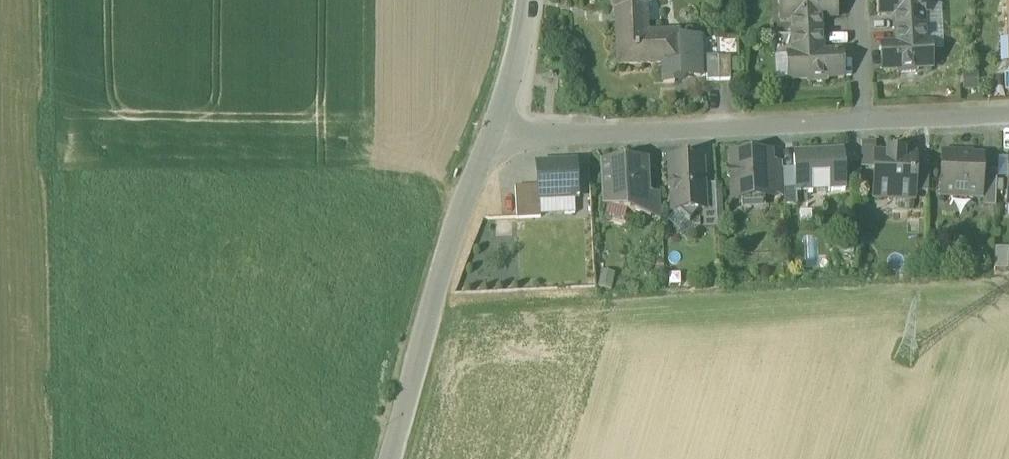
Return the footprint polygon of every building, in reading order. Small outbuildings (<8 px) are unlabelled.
[(663,65),(679,64),(678,38),(677,38),(646,39),(645,16),(649,12),(650,11),(650,9),(647,5),(644,6),(643,0),(614,0),(617,13),(619,67),(663,65)] [(791,19),(822,18),(837,17),(836,0),(780,0),(781,20),(791,19)] [(926,28),(925,12),(930,12),(929,5),(929,0),(878,0),(879,15),(895,14),(896,29),(897,45),(881,46),(882,70),(897,69),(898,73),(917,72),(917,68),(933,67),(932,51),(931,43),(927,44),(926,28)] [(942,5),(929,5),(930,12),(925,12),(926,28),(943,27),(942,5)] [(791,19),(792,35),(823,33),(822,18),(791,19)] [(945,50),(943,27),(926,28),(927,44),(931,43),(932,51),(945,50)] [(676,33),(677,38),(678,38),(679,64),(663,65),(664,84),(675,83),(680,78),(701,77),(699,40),(690,40),(690,32),(676,33)] [(792,35),(793,56),(824,54),(823,33),(792,35)] [(843,53),(824,54),(793,56),(787,56),(789,80),(808,79),(808,82),(827,81),(827,78),(844,77),(843,53)] [(789,80),(787,56),(775,57),(776,80),(789,80)] [(707,82),(719,81),(718,58),(718,57),(706,58),(707,82)] [(730,58),(718,58),(719,81),(731,81),(730,58)] [(979,71),(963,72),(964,90),(979,89),(979,71)] [(761,101),(761,87),(745,88),(746,102),(761,101)] [(861,165),(875,166),(876,154),(876,144),(862,143),(861,165)] [(795,169),(796,193),(797,192),(845,190),(843,151),(794,154),(795,169)] [(910,199),(914,199),(914,192),(915,164),(915,155),(903,155),(901,152),(890,152),(888,154),(876,154),(875,166),(874,198),(890,198),(910,199)] [(981,197),(982,197),(983,171),(984,157),(972,157),(972,154),(942,152),(940,195),(981,197)] [(733,183),(734,197),(771,196),(769,164),(769,155),(732,157),(733,171),(727,178),(733,183)] [(626,210),(649,215),(648,194),(646,162),(621,163),(619,159),(613,163),(602,164),(604,205),(610,207),(626,210)] [(703,185),(703,171),(700,172),(699,173),(693,167),(694,166),(694,163),(687,164),(687,159),(670,160),(671,186),(668,190),(672,193),(678,198),(672,204),(672,207),(677,212),(689,222),(700,211),(703,211),(705,211),(703,185)] [(702,163),(694,163),(694,166),(693,167),(699,173),(700,172),(703,171),(702,163)] [(769,164),(771,196),(784,195),(783,169),(782,163),(769,164)] [(914,192),(928,192),(929,164),(915,164),(914,192)] [(575,165),(538,167),(539,187),(540,199),(575,198),(576,198),(575,165)] [(784,195),(785,205),(797,205),(797,192),(796,193),(795,169),(783,169),(784,195)] [(981,206),(996,207),(997,171),(983,171),(982,197),(981,197),(981,206)] [(703,211),(703,213),(717,212),(715,184),(703,185),(705,211),(703,211)] [(717,212),(718,228),(724,228),(722,184),(715,184),(717,212)] [(539,187),(515,188),(517,219),(541,218),(541,216),(540,199),(539,187)] [(649,215),(661,218),(660,194),(648,194),(649,215)] [(576,214),(575,198),(540,199),(541,216),(576,214)] [(910,199),(890,198),(889,213),(910,213),(910,199)] [(626,210),(610,207),(607,222),(623,226),(626,210)] [(689,222),(677,212),(667,223),(679,233),(689,222)] [(718,228),(717,212),(703,213),(704,229),(718,228)] [(994,269),(1008,270),(1008,249),(994,248),(994,269)]
